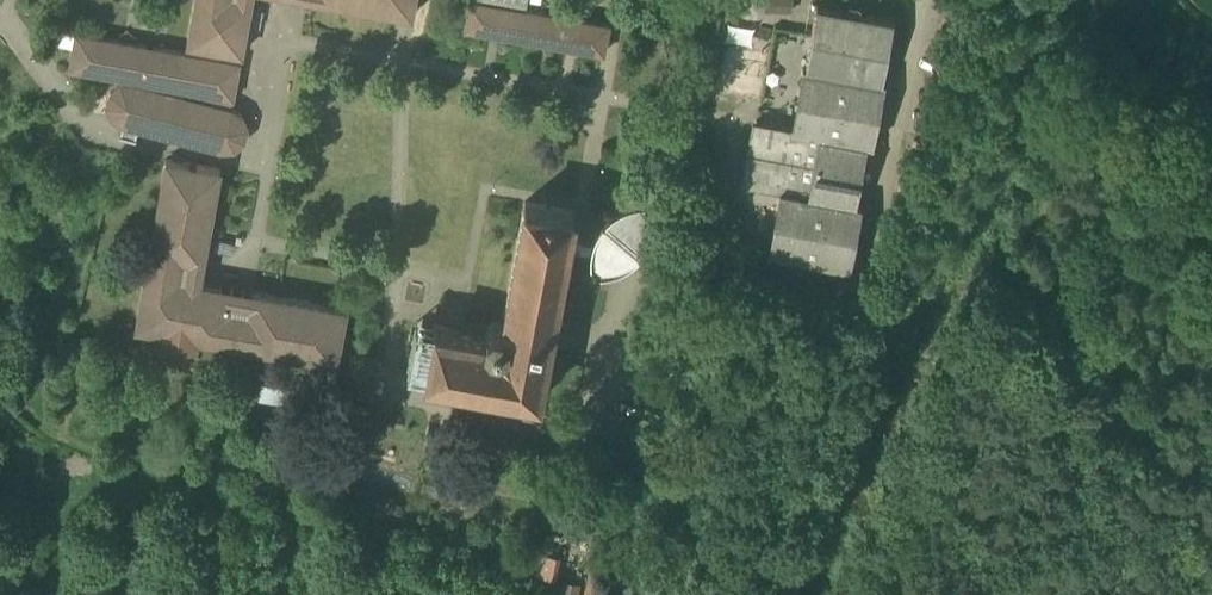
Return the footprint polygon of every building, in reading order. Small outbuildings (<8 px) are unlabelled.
[(188,41),(189,41),(241,51),(242,51),(252,0),(196,0),(188,41)] [(413,15),(415,0),(332,0),(413,15)] [(526,8),(526,10),(475,0),(471,0),(466,27),(604,52),(610,24),(526,8)] [(526,10),(526,8),(528,0),(475,0),(526,10)] [(894,18),(818,4),(806,66),(883,80),(894,18)] [(188,51),(77,31),(70,67),(133,79),(232,97),(234,97),(240,61),(239,61),(188,51)] [(241,51),(189,41),(188,51),(239,61),(241,51)] [(806,66),(804,66),(793,126),(792,128),(867,142),(874,143),(885,81),(883,80),(806,66)] [(232,97),(133,79),(132,81),(121,82),(111,91),(108,103),(113,115),(124,122),(139,126),(222,148),(235,147),(245,139),(248,126),(243,114),(232,107),(231,107),(232,97)] [(867,142),(792,128),(793,126),(758,120),(757,120),(746,183),(746,184),(780,191),(781,189),(855,203),(867,142)] [(139,126),(124,122),(120,134),(137,138),(139,126)] [(337,362),(347,307),(201,281),(221,168),(167,158),(136,325),(337,362)] [(855,203),(781,189),(780,191),(769,251),(851,267),(862,204),(855,203)] [(574,211),(526,202),(503,321),(495,320),(487,324),(486,333),(436,324),(427,372),(514,389),(512,400),(532,403),(535,392),(540,393),(567,249),(569,239),(574,211)] [(632,204),(628,205),(622,208),(618,210),(614,213),(610,216),(605,222),(599,230),(595,238),(593,243),(593,244),(592,250),(591,253),(591,255),(591,260),(592,265),(601,273),(612,272),(619,269),(626,266),(631,263),(634,261),(640,256),(644,251),(648,244),(650,240),(652,236),(654,230),(655,225),(656,221),(656,215),(655,210),(646,202),(637,203),(632,204)] [(593,243),(569,239),(567,249),(591,253),(592,250),(593,244),(593,243)]
